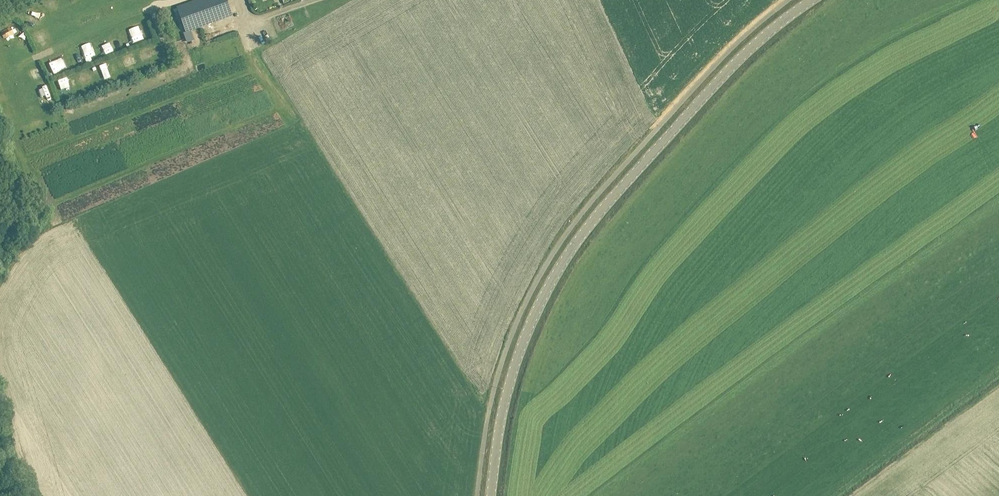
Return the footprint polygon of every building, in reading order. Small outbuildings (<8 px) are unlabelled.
[(226,0),(200,0),(177,8),(186,33),(232,16),(226,0)] [(39,23),(38,13),(28,13),(28,23),(39,23)] [(14,22),(4,29),(8,34),(18,27),(14,22)] [(133,31),(136,42),(146,39),(143,28),(133,31)] [(35,39),(39,49),(49,44),(44,35),(35,39)] [(124,45),(121,35),(112,38),(115,48),(124,45)] [(96,43),(86,45),(88,56),(99,53),(96,43)] [(119,56),(122,67),(130,65),(127,54),(119,56)] [(61,89),(70,88),(68,76),(59,77),(61,89)] [(52,89),(42,92),(45,100),(54,97),(52,89)]
